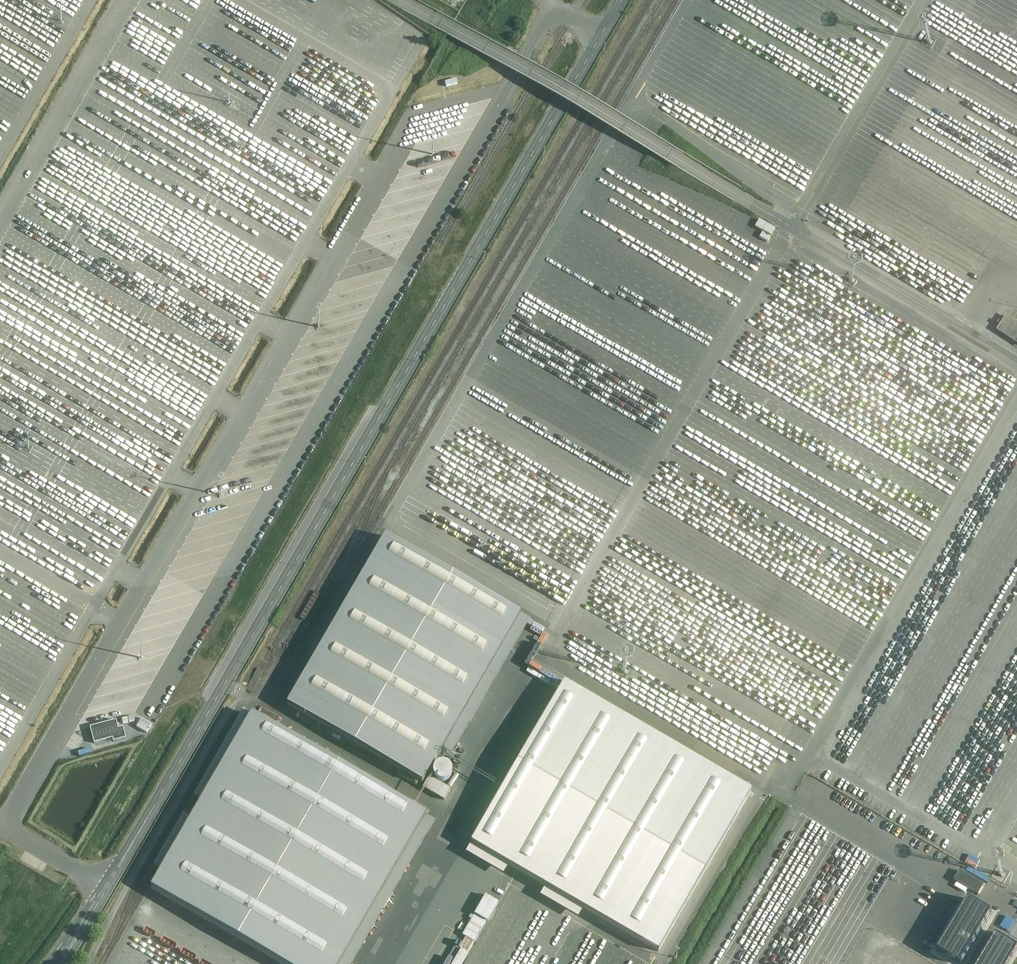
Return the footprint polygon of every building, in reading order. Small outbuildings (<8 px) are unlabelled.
[(756,226),(772,235),(776,228),(760,219),(756,226)] [(1016,341),(1016,322),(1009,316),(1000,330),(1016,341)] [(711,442),(704,444),(707,453),(714,451),(711,442)] [(419,780),(516,612),(379,534),(282,702),(419,780)] [(117,637),(112,645),(123,652),(128,643),(117,637)] [(747,790),(558,681),(465,841),(654,950),(747,790)] [(422,814),(251,715),(150,887),(282,963),(335,963),(422,814)] [(117,720),(90,727),(94,742),(113,737),(114,740),(126,737),(124,726),(119,727),(117,720)] [(423,788),(445,800),(451,789),(450,788),(458,772),(437,761),(430,774),(423,788)] [(986,887),(961,873),(956,881),(980,896),(986,887)] [(476,923),(485,928),(505,892),(509,894),(515,884),(501,876),(476,923)] [(970,896),(936,952),(956,963),(967,963),(998,912),(970,896)] [(458,944),(471,950),(479,936),(466,929),(458,944)] [(985,963),(1012,963),(1016,955),(1016,950),(999,939),(985,963)] [(468,952),(454,945),(447,959),(445,958),(442,963),(462,963),(468,952)]
